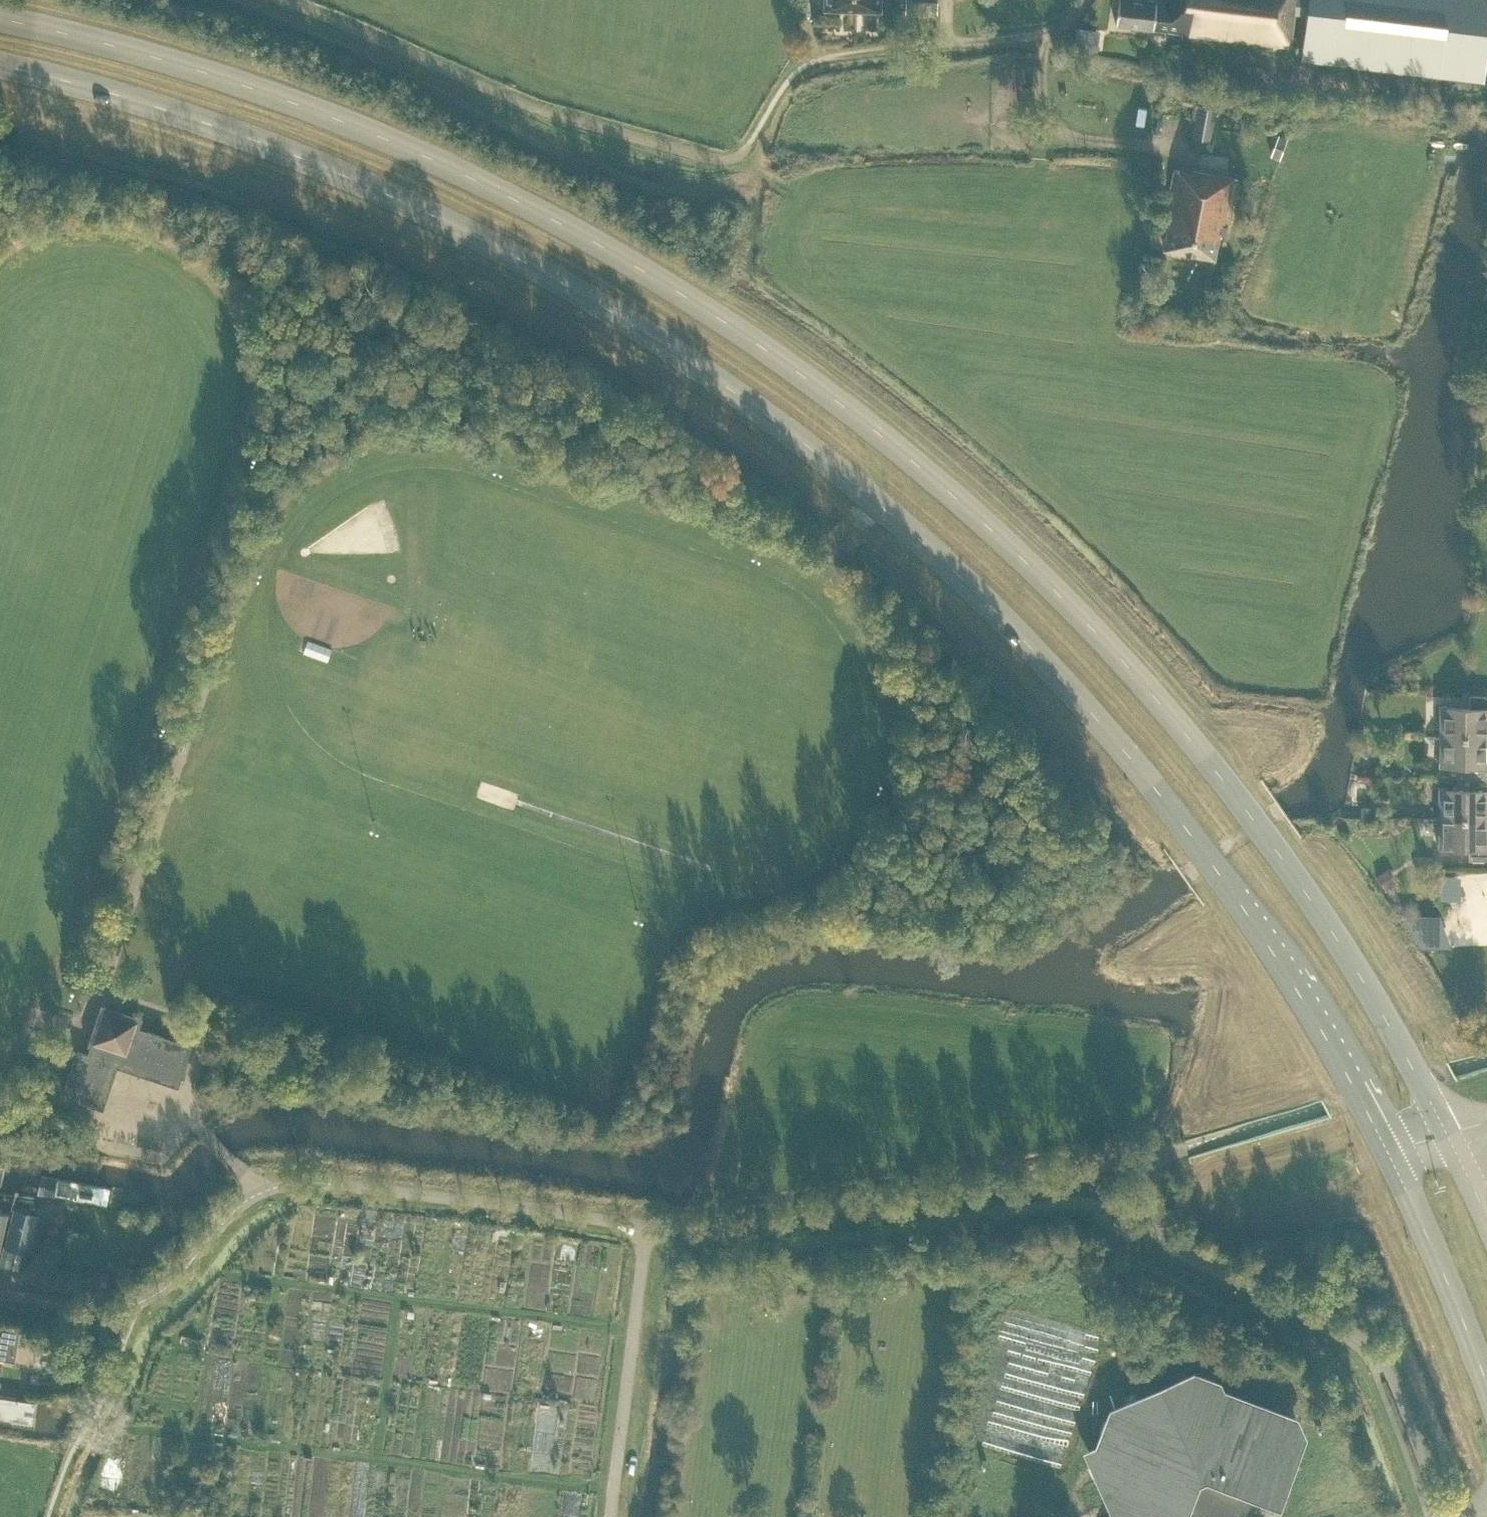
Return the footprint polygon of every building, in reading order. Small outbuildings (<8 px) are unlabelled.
[(824,8),(880,9),(881,0),(824,0),(824,8)] [(906,10),(906,11),(935,11),(935,0),(895,0),(895,10),(906,10)] [(1115,24),(1181,32),(1180,38),(1287,51),(1287,46),(1292,12),(1293,0),(1164,0),(1164,1),(1154,0),(1118,0),(1115,24)] [(1292,12),(1306,14),(1301,58),(1482,79),(1486,38),(1486,0),(1343,0),(1342,0),(1340,0),(1293,0),(1292,12)] [(1199,105),(1193,137),(1210,140),(1215,108),(1199,105)] [(1278,136),(1270,157),(1280,160),(1287,139),(1278,136)] [(1225,235),(1235,178),(1192,170),(1192,172),(1174,169),(1163,229),(1167,230),(1164,250),(1215,259),(1219,235),(1225,235)] [(301,652),(321,660),(326,647),(305,639),(301,652)] [(1469,696),(1469,708),(1441,708),(1440,736),(1486,736),(1486,696),(1469,696)] [(1486,778),(1486,736),(1440,736),(1440,765),(1449,765),(1449,777),(1455,777),(1486,778)] [(1455,777),(1455,790),(1440,789),(1440,818),(1486,818),(1486,778),(1455,777)] [(1361,807),(1360,817),(1370,818),(1370,807),(1361,807)] [(1486,860),(1486,819),(1440,818),(1440,847),(1468,847),(1468,859),(1486,860)] [(1385,890),(1395,883),(1386,870),(1376,878),(1385,890)] [(1435,914),(1403,914),(1422,947),(1446,947),(1435,914)] [(134,1071),(178,1086),(191,1046),(147,1031),(146,1034),(135,1030),(138,1021),(104,1009),(92,1043),(138,1059),(134,1071)] [(77,1051),(63,1095),(103,1108),(117,1065),(109,1062),(111,1057),(90,1050),(88,1055),(77,1051)] [(37,1193),(110,1207),(114,1187),(41,1172),(37,1193)] [(14,1208),(0,1263),(23,1269),(26,1253),(30,1254),(39,1214),(14,1208)] [(8,1215),(0,1213),(0,1248),(8,1215)] [(39,1258),(54,1261),(57,1247),(42,1244),(39,1258)] [(0,1322),(0,1359),(14,1361),(20,1331),(17,1331),(18,1325),(0,1322)] [(1145,1399),(1114,1413),(1112,1417),(1099,1449),(1100,1450),(1091,1454),(1104,1484),(1112,1501),(1115,1508),(1111,1516),(1251,1516),(1261,1493),(1276,1499),(1298,1441),(1297,1441),(1299,1436),(1293,1421),(1219,1393),(1220,1393),(1216,1385),(1194,1377),(1145,1399)]
